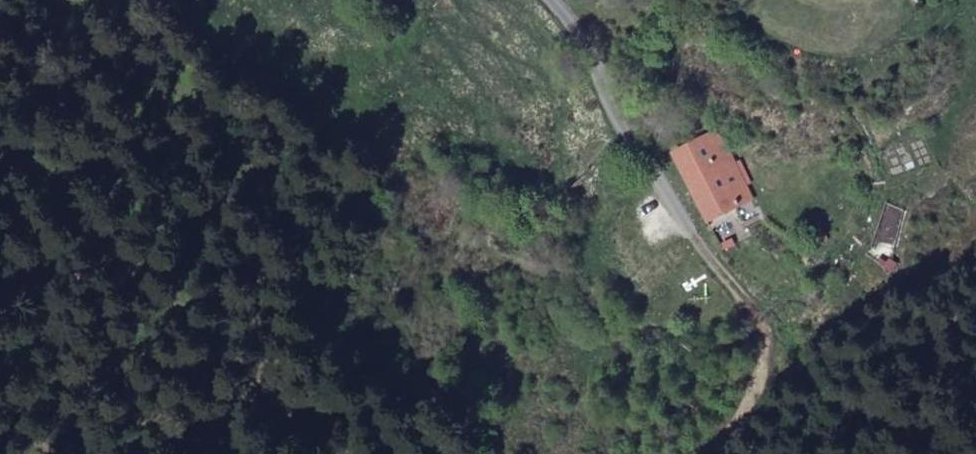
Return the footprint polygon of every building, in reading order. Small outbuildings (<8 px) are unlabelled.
[(715,164),(730,157),(714,133),(702,139),(715,164)] [(709,216),(737,201),(715,164),(702,139),(673,153),(709,216)] [(737,201),(742,209),(754,202),(730,157),(715,164),(737,201)]
